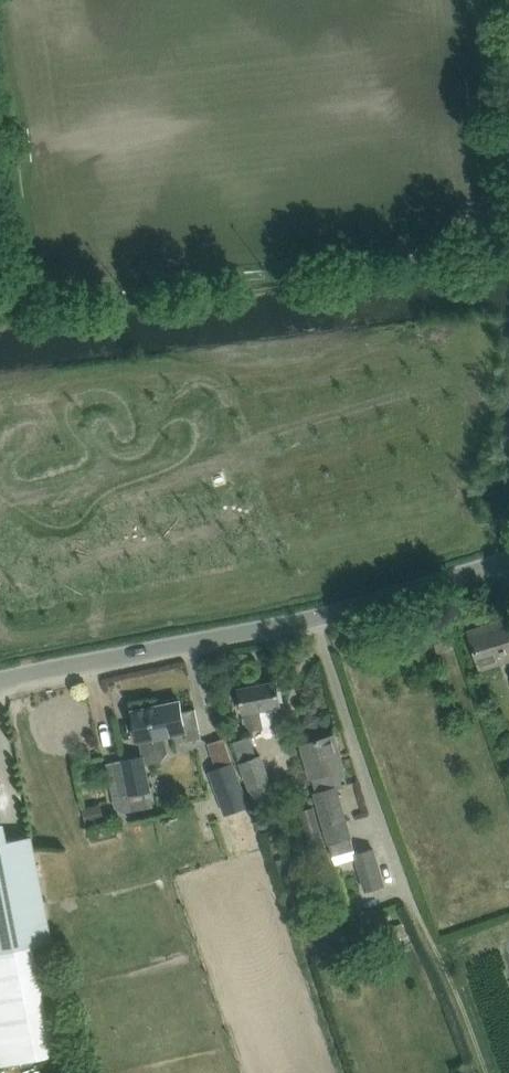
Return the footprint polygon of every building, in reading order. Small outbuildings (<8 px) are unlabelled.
[(470,630),(481,668),(508,660),(508,618),(470,630)] [(447,633),(433,638),(438,653),(452,648),(447,633)] [(240,688),(248,730),(273,725),(269,708),(282,705),(277,680),(240,688)] [(188,740),(202,737),(196,708),(183,711),(180,700),(133,710),(139,741),(140,741),(143,755),(110,762),(119,809),(124,811),(154,806),(146,763),(157,758),(162,753),(166,743),(166,735),(186,731),(188,740)] [(307,712),(303,726),(317,729),(321,715),(307,712)] [(348,784),(334,735),(303,744),(309,765),(317,792),(315,792),(336,863),(356,857),(367,891),(387,885),(376,848),(356,853),(337,787),(348,784)] [(225,737),(208,742),(217,767),(208,770),(225,814),(250,804),(225,737)] [(277,794),(262,753),(239,760),(255,803),(277,794)] [(95,804),(83,807),(87,823),(88,824),(100,821),(95,804)] [(313,856),(328,853),(315,805),(301,810),(313,856)] [(245,813),(250,844),(263,842),(258,811),(245,813)] [(0,824),(0,1065),(54,1053),(32,946),(52,942),(30,834),(6,839),(3,824),(0,824)] [(358,924),(344,929),(350,945),(364,939),(358,924)]
